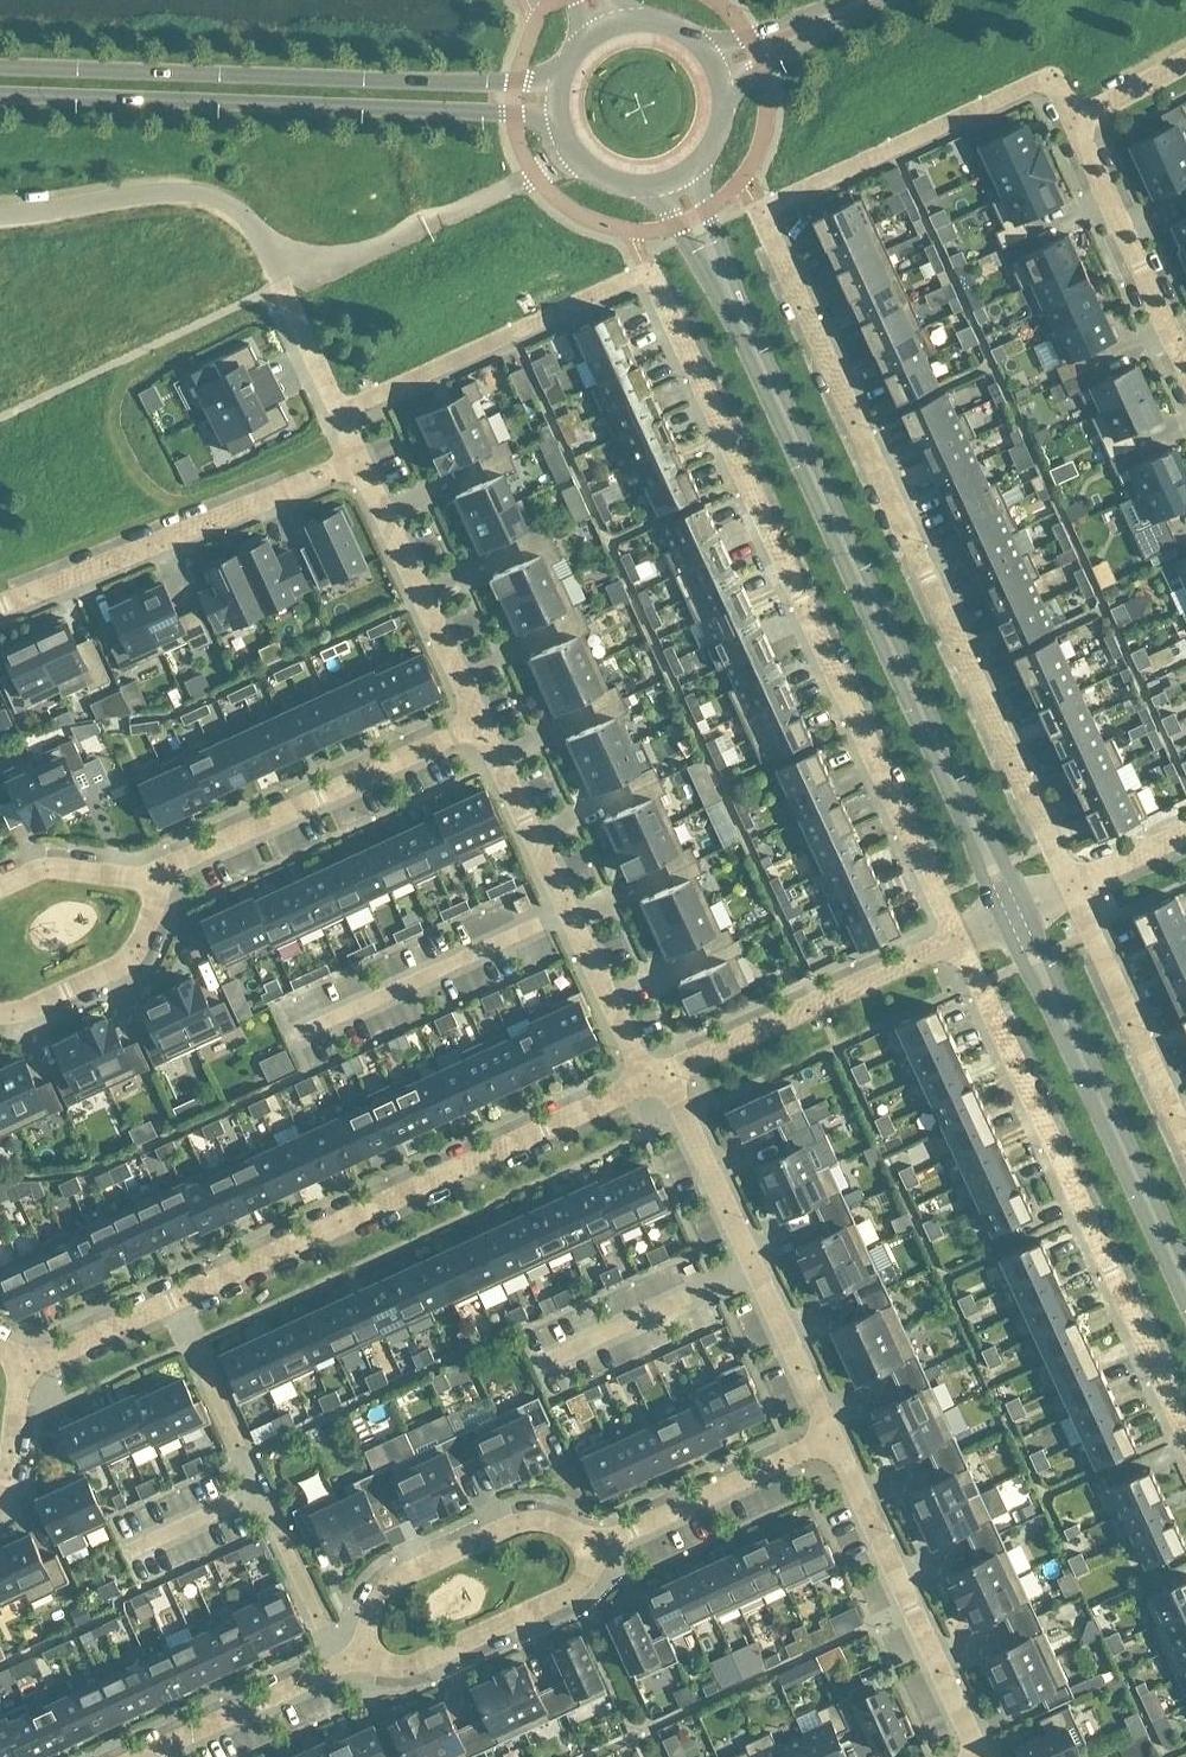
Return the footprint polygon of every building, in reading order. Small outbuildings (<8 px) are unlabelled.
[(986,175),(993,171),(993,170),(1040,149),(1039,147),(1036,149),(1022,120),(1004,128),(1006,132),(990,139),(984,125),(966,133),(986,175)] [(1174,123),(1149,135),(1148,131),(1133,138),(1147,167),(1143,169),(1144,170),(1185,150),(1185,148),(1174,123)] [(1004,195),(1005,196),(1052,174),(1040,149),(993,170),(993,171),(1004,195)] [(1144,170),(1156,197),(1185,183),(1185,150),(1144,170)] [(994,231),(1002,247),(1029,234),(1023,220),(1064,201),(1052,174),(1005,196),(1004,195),(991,201),(1003,227),(994,231)] [(907,187),(898,191),(906,208),(915,204),(907,187)] [(874,223),(862,196),(813,219),(825,246),(874,223)] [(921,217),(915,204),(906,208),(912,221),(921,217)] [(929,215),(935,228),(950,221),(944,208),(929,215)] [(1170,225),(1182,251),(1185,250),(1185,217),(1170,225)] [(886,249),(874,223),(825,246),(826,247),(828,246),(839,270),(837,271),(837,272),(886,249)] [(1002,247),(1021,288),(1081,260),(1068,233),(1036,248),(1029,234),(1002,247)] [(938,256),(933,243),(924,247),(930,260),(938,256)] [(898,275),(886,249),(837,272),(849,297),(898,275)] [(961,251),(949,257),(954,269),(965,264),(967,263),(961,251)] [(944,269),(938,256),(930,260),(936,273),(944,269)] [(1034,283),(1046,308),(1092,286),(1081,260),(1021,288),(1021,289),(1034,283)] [(954,269),(973,310),(983,304),(965,264),(954,269)] [(861,323),(910,301),(898,275),(849,297),(850,298),(852,297),(863,321),(861,322),(861,323)] [(950,282),(942,286),(948,299),(956,295),(950,282)] [(1050,336),(1050,337),(1104,312),(1104,311),(1100,313),(1089,289),(1093,287),(1092,286),(1046,308),(1057,332),(1050,336)] [(922,327),(910,301),(861,323),(873,349),(922,327)] [(972,310),(978,323),(989,318),(983,305),(972,310)] [(579,360),(587,357),(628,338),(616,311),(574,330),(567,333),(579,360)] [(1056,367),(1062,381),(1090,368),(1083,354),(1117,339),(1104,312),(1050,337),(1062,364),(1056,367)] [(970,325),(962,329),(966,338),(974,334),(970,325)] [(926,356),(914,331),(922,328),(922,327),(873,349),(873,350),(876,349),(887,373),(885,374),(885,375),(926,356)] [(978,342),(974,334),(966,338),(970,346),(978,342)] [(628,339),(628,338),(587,357),(598,381),(591,385),(591,386),(640,364),(639,363),(637,364),(626,340),(628,339)] [(254,391),(244,372),(259,364),(248,343),(191,372),(212,412),(254,391)] [(990,349),(996,362),(1007,357),(1001,344),(990,349)] [(897,402),(938,383),(926,356),(885,375),(897,402)] [(547,375),(541,362),(532,366),(538,379),(547,375)] [(652,389),(640,364),(591,386),(603,412),(652,389)] [(1104,411),(1147,392),(1135,365),(1096,382),(1090,368),(1062,381),(1069,395),(1078,391),(1084,403),(1097,397),(1104,411)] [(522,368),(509,374),(521,400),(535,395),(522,368)] [(551,384),(547,375),(538,379),(542,388),(551,384)] [(431,442),(479,420),(470,401),(483,395),(475,380),(462,386),(464,392),(439,404),(436,398),(415,407),(431,442)] [(961,408),(992,395),(986,381),(955,395),(961,408)] [(1002,394),(996,381),(988,385),(994,398),(1002,394)] [(1028,385),(1014,391),(1018,400),(1032,394),(1028,385)] [(652,390),(652,389),(603,412),(615,438),(664,415),(663,414),(661,415),(650,392),(652,390)] [(232,453),(289,424),(278,402),(263,410),(254,391),(212,412),(232,453)] [(956,414),(945,391),(902,411),(913,436),(964,412),(964,411),(956,414)] [(1091,418),(1110,458),(1137,446),(1130,432),(1160,418),(1147,392),(1091,418)] [(1006,403),(1002,394),(994,398),(998,407),(1006,403)] [(975,435),(964,412),(913,436),(913,437),(916,435),(926,458),(975,435)] [(571,427),(565,414),(556,418),(562,431),(571,427)] [(676,441),(664,415),(615,438),(627,464),(676,441)] [(486,417),(479,420),(431,442),(428,443),(441,471),(477,455),(483,467),(510,455),(512,454),(506,440),(499,444),(486,417)] [(554,432),(549,422),(541,426),(545,435),(554,432)] [(1046,426),(1033,432),(1037,442),(1050,435),(1046,426)] [(577,440),(571,427),(562,431),(568,444),(577,440)] [(1024,441),(1018,428),(1009,432),(1015,445),(1024,441)] [(561,449),(554,434),(539,441),(546,456),(561,449)] [(978,462),(968,440),(975,436),(975,435),(926,458),(937,481),(978,462)] [(646,486),(687,467),(687,466),(684,467),(673,443),(676,442),(676,441),(627,464),(627,465),(635,461),(646,486)] [(1028,450),(1024,441),(1015,445),(1019,454),(1028,450)] [(1130,502),(1185,475),(1185,472),(1184,472),(1173,446),(1143,460),(1137,446),(1110,458),(1121,484),(1135,478),(1141,492),(1128,498),(1130,502)] [(588,465),(583,453),(574,457),(580,469),(588,465)] [(504,473),(516,467),(510,455),(483,467),(488,479),(456,495),(469,523),(517,500),(504,473)] [(988,484),(978,462),(937,481),(948,504),(996,482),(996,481),(988,484)] [(700,494),(687,467),(646,486),(659,513),(700,494)] [(1045,488),(1039,475),(1031,479),(1037,492),(1045,488)] [(1130,502),(1141,526),(1132,530),(1145,559),(1176,545),(1163,516),(1185,505),(1185,475),(1130,502)] [(1004,485),(1007,497),(1027,492),(1024,479),(1004,485)] [(1065,479),(1054,484),(1060,497),(1071,492),(1065,479)] [(1007,505),(996,482),(948,504),(958,528),(1007,505)] [(1049,496),(1045,488),(1037,492),(1041,500),(1049,496)] [(607,504),(601,491),(592,495),(598,508),(607,504)] [(521,498),(517,500),(469,523),(466,524),(479,552),(514,536),(520,548),(547,536),(542,523),(534,527),(521,498)] [(576,521),(590,514),(584,501),(570,508),(576,521)] [(268,514),(280,544),(295,538),(301,552),(314,547),(297,503),(268,514)] [(715,528),(704,503),(661,523),(672,548),(715,528)] [(365,564),(348,525),(352,523),(343,504),(324,513),(326,517),(308,525),(319,548),(304,555),(319,587),(335,580),(335,578),(365,564)] [(612,517),(607,504),(598,508),(604,521),(612,517)] [(1018,528),(1007,505),(958,528),(969,551),(1018,528)] [(1067,534),(1061,521),(1052,525),(1058,538),(1067,534)] [(565,528),(555,532),(558,538),(567,533),(565,528)] [(683,571),(724,552),(713,530),(716,529),(715,528),(672,548),(664,551),(675,575),(683,571)] [(980,574),(1029,552),(1028,551),(1020,554),(1011,533),(1018,529),(1018,528),(969,551),(980,574)] [(1073,547),(1067,534),(1058,538),(1064,551),(1073,547)] [(308,587),(293,555),(281,561),(276,559),(271,546),(267,536),(251,543),(253,547),(238,554),(264,610),(294,596),(293,594),(308,587)] [(503,606),(559,580),(551,564),(559,560),(547,536),(520,548),(526,560),(490,577),(498,594),(501,592),(506,604),(503,605),(503,606)] [(629,552),(620,556),(626,569),(635,565),(629,552)] [(734,575),(724,552),(683,571),(675,575),(686,598),(734,575)] [(1039,575),(1029,552),(980,574),(991,597),(1039,575)] [(264,610),(238,554),(223,561),(221,557),(206,564),(211,574),(217,586),(215,591),(203,597),(218,629),(233,621),(234,624),(264,610)] [(1177,560),(1185,581),(1185,556),(1177,560)] [(641,578),(635,565),(626,569),(632,582),(641,578)] [(1088,581),(1082,568),(1074,572),(1079,585),(1088,581)] [(745,599),(734,575),(686,598),(696,621),(745,599)] [(999,622),(1042,602),(1032,579),(1040,576),(1039,575),(991,597),(1001,620),(998,621),(999,622)] [(552,617),(557,629),(585,617),(578,603),(573,605),(561,578),(559,580),(503,606),(516,633),(552,617)] [(1094,594),(1088,581),(1079,585),(1085,598),(1094,594)] [(178,616),(163,583),(151,588),(149,585),(135,592),(163,652),(187,640),(192,650),(212,641),(197,608),(178,616)] [(1114,584),(1105,588),(1109,597),(1115,594),(1116,590),(1114,584)] [(163,652),(135,592),(121,598),(123,601),(111,607),(126,640),(111,647),(122,671),(163,652)] [(756,622),(745,599),(696,621),(697,622),(704,618),(714,640),(707,643),(707,644),(756,622)] [(1010,646),(1054,626),(1042,602),(999,622),(1010,646)] [(1127,611),(1123,602),(1110,608),(1114,617),(1127,611)] [(656,611),(652,603),(643,607),(648,615),(656,611)] [(662,624),(656,611),(648,615),(653,628),(662,624)] [(1127,611),(1114,617),(1118,626),(1131,620),(1127,611)] [(82,648),(77,646),(64,617),(44,626),(46,631),(35,636),(61,690),(60,691),(62,696),(87,685),(89,690),(110,680),(93,642),(82,648)] [(543,685),(596,660),(584,634),(591,630),(585,617),(557,629),(563,642),(530,657),(543,685)] [(379,624),(383,632),(396,626),(392,618),(379,624)] [(767,645),(756,622),(707,644),(718,668),(767,645)] [(371,638),(383,632),(379,624),(367,630),(371,638)] [(1116,641),(1112,633),(1104,637),(1108,645),(1116,641)] [(61,690),(35,636),(25,641),(23,636),(3,645),(16,674),(15,679),(3,684),(16,711),(60,691),(61,690)] [(590,643),(595,656),(612,649),(608,637),(590,643)] [(1068,664),(1055,637),(1014,656),(1027,682),(1068,664)] [(333,645),(337,654),(350,648),(346,639),(333,645)] [(1122,654),(1116,641),(1108,645),(1114,658),(1122,654)] [(324,660),(337,654),(333,645),(320,651),(324,660)] [(671,645),(663,649),(669,662),(677,658),(671,645)] [(777,668),(767,645),(718,668),(718,669),(726,665),(736,686),(728,690),(728,691),(777,668)] [(1147,655),(1143,646),(1130,652),(1134,661),(1147,655)] [(423,654),(399,664),(399,665),(416,703),(440,692),(430,670),(432,670),(427,657),(425,658),(423,654)] [(1147,655),(1134,661),(1138,670),(1151,664),(1147,655)] [(399,665),(399,664),(396,656),(370,668),(372,672),(373,672),(391,710),(390,711),(392,715),(416,703),(399,665)] [(659,676),(653,657),(638,663),(644,681),(659,676)] [(683,671),(677,658),(669,662),(675,675),(683,671)] [(603,676),(596,660),(543,685),(540,686),(553,714),(589,698),(595,710),(622,698),(616,685),(609,688),(603,676)] [(286,667),(290,675),(303,669),(299,661),(286,667)] [(1080,689),(1068,664),(1027,682),(1027,683),(1030,682),(1041,706),(1038,707),(1039,708),(1080,689)] [(277,681),(290,675),(286,667),(274,673),(277,681)] [(1134,680),(1128,667),(1119,671),(1125,684),(1134,680)] [(788,692),(777,668),(728,691),(739,714),(788,692)] [(373,672),(372,672),(349,683),(367,721),(390,711),(391,710),(373,672)] [(135,680),(119,687),(121,691),(132,714),(148,707),(135,680)] [(240,688),(244,697),(257,691),(253,682),(240,688)] [(367,721),(349,683),(326,693),(344,732),(367,721)] [(231,703),(244,697),(240,688),(227,694),(231,703)] [(1091,715),(1080,689),(1039,708),(1050,734),(1091,715)] [(1150,696),(1154,705),(1167,699),(1163,690),(1150,696)] [(693,692),(684,696),(690,709),(699,705),(693,692)] [(798,714),(788,692),(739,714),(750,737),(801,714),(801,713),(798,714)] [(344,732),(326,693),(303,704),(321,743),(344,732)] [(578,767),(581,766),(627,745),(629,744),(633,742),(621,715),(628,712),(622,698),(595,710),(600,722),(565,739),(578,767)] [(193,710),(197,718),(210,712),(206,704),(193,710)] [(321,743),(303,704),(280,715),(298,753),(321,743)] [(705,718),(699,705),(690,709),(696,722),(705,718)] [(1152,719),(1146,706),(1137,710),(1143,723),(1152,719)] [(0,710),(0,730),(11,724),(4,708),(0,710)] [(184,724),(197,718),(193,710),(180,716),(184,724)] [(1177,721),(1173,712),(1161,718),(1165,727),(1177,721)] [(769,758),(813,738),(801,714),(750,737),(761,762),(769,758)] [(298,753),(280,715),(257,725),(275,764),(298,753)] [(1062,760),(1111,737),(1111,736),(1103,740),(1091,715),(1050,734),(1051,735),(1053,734),(1065,758),(1062,759),(1062,760)] [(1156,727),(1152,719),(1143,723),(1147,731),(1156,727)] [(143,722),(147,731),(158,729),(157,720),(143,722)] [(1177,721),(1165,727),(1169,736),(1181,730),(1177,721)] [(130,733),(147,731),(143,722),(129,724),(130,733)] [(275,764),(257,725),(234,736),(252,775),(275,764)] [(252,775),(234,736),(212,746),(211,747),(229,785),(252,775)] [(1123,763),(1111,737),(1062,760),(1074,786),(1123,763)] [(211,747),(212,746),(208,738),(183,750),(188,762),(189,761),(205,796),(206,796),(229,785),(211,747)] [(714,738),(706,742),(712,755),(720,751),(714,738)] [(72,739),(45,751),(49,762),(37,767),(32,757),(31,757),(58,815),(59,815),(58,812),(63,809),(64,811),(80,804),(79,802),(84,800),(71,771),(84,764),(72,739)] [(627,745),(581,766),(594,794),(626,779),(632,791),(659,779),(653,766),(641,771),(629,744),(627,745)] [(781,797),(829,774),(817,747),(776,766),(788,792),(780,796),(781,797)] [(726,764),(720,751),(712,755),(718,768),(726,764)] [(31,757),(0,772),(0,796),(3,802),(16,796),(29,825),(34,823),(35,826),(58,815),(31,757)] [(98,758),(84,764),(95,788),(109,781),(98,758)] [(702,759),(687,767),(693,781),(709,773),(702,759)] [(189,761),(188,762),(166,772),(184,811),(208,800),(206,796),(205,796),(189,761)] [(1167,774),(1176,770),(1172,762),(1163,766),(1167,774)] [(1086,812),(1135,789),(1135,788),(1127,792),(1116,768),(1124,764),(1123,763),(1074,786),(1075,787),(1077,785),(1088,809),(1086,811),(1086,812)] [(1159,765),(1148,770),(1152,780),(1163,776),(1159,765)] [(1180,779),(1176,770),(1167,774),(1171,783),(1180,779)] [(184,811),(166,772),(142,783),(152,805),(150,806),(155,818),(157,817),(159,822),(184,811)] [(792,823),(841,800),(841,799),(838,800),(827,777),(830,775),(829,774),(781,797),(792,823)] [(658,796),(666,793),(659,779),(632,791),(638,804),(602,820),(615,848),(618,847),(671,822),(658,796)] [(1099,839),(1148,816),(1135,789),(1086,812),(1099,839)] [(485,790),(461,801),(479,840),(478,840),(482,848),(483,847),(507,836),(501,823),(503,823),(497,810),(495,811),(485,790)] [(742,799),(734,803),(740,816),(748,812),(742,799)] [(853,826),(841,800),(792,823),(804,848),(853,826)] [(457,850),(458,854),(456,855),(459,862),(484,850),(483,847),(482,848),(478,840),(479,840),(461,801),(437,812),(439,816),(440,815),(456,850),(457,850)] [(754,824),(748,812),(740,816),(746,828),(754,824)] [(440,815),(439,816),(417,826),(434,865),(435,864),(456,855),(458,854),(457,850),(456,850),(440,815)] [(628,876),(664,860),(670,872),(697,860),(690,846),(683,849),(671,822),(618,847),(623,858),(620,860),(628,876)] [(739,838),(732,822),(719,828),(726,844),(739,838)] [(434,865),(417,826),(393,837),(411,876),(410,876),(414,884),(439,872),(435,864),(434,865)] [(854,827),(853,826),(804,848),(805,849),(813,846),(824,870),(816,873),(816,874),(865,852),(865,851),(862,852),(851,828),(854,827)] [(411,876),(393,837),(370,848),(388,886),(410,876),(411,876)] [(388,886),(370,848),(347,858),(365,897),(388,886)] [(877,878),(865,852),(816,874),(828,900),(877,878)] [(772,863),(768,855),(760,859),(764,867),(772,863)] [(365,897),(347,858),(324,869),(341,908),(342,907),(365,897)] [(695,876),(703,872),(697,860),(670,872),(675,885),(640,901),(652,929),(656,928),(708,903),(695,876)] [(341,908),(324,869),(300,880),(322,926),(346,915),(342,907),(341,908)] [(778,876),(770,880),(776,893),(784,889),(778,876)] [(516,887),(512,878),(500,884),(504,893),(516,887)] [(840,926),(889,903),(888,903),(886,904),(875,880),(877,879),(877,878),(828,900),(840,926)] [(322,926),(300,880),(277,890),(298,937),(322,926)] [(504,893),(500,884),(487,890),(491,899),(504,893)] [(790,902),(784,889),(776,893),(782,906),(790,902)] [(298,937),(277,890),(255,901),(254,901),(270,936),(269,937),(274,948),(298,937)] [(532,907),(525,894),(513,900),(518,913),(532,907)] [(1133,914),(1146,941),(1185,922),(1185,919),(1175,895),(1133,914)] [(270,936),(254,901),(255,901),(253,897),(229,908),(247,947),(248,946),(269,937),(270,936)] [(470,908),(466,899),(453,905),(457,914),(470,908)] [(728,928),(721,931),(708,903),(656,928),(669,956),(701,941),(707,953),(734,941),(728,928)] [(901,930),(889,903),(840,926),(841,927),(848,923),(860,949),(901,930)] [(457,914),(453,905),(440,911),(444,920),(457,914)] [(247,947),(229,908),(204,919),(207,924),(205,925),(210,937),(212,936),(226,966),(251,954),(248,946),(247,947)] [(419,921),(406,927),(410,935),(423,930),(419,921)] [(1161,965),(1185,954),(1185,922),(1146,941),(1147,942),(1149,940),(1161,965)] [(410,935),(406,927),(394,933),(398,941),(410,935)] [(802,928),(793,932),(799,945),(808,941),(802,928)] [(745,951),(739,938),(734,941),(707,953),(713,966),(680,981),(696,1015),(716,1006),(713,999),(748,983),(735,956),(745,951)] [(814,954),(808,941),(799,945),(805,958),(814,954)] [(373,942),(360,948),(364,957),(377,951),(373,942)] [(1115,953),(1130,993),(1155,983),(1140,943),(1115,953)] [(364,957),(360,948),(347,954),(351,963),(364,957)] [(1161,965),(1173,991),(1185,985),(1185,954),(1161,965)] [(330,972),(326,964),(313,970),(317,978),(330,972)] [(550,981),(544,968),(536,972),(542,985),(550,981)] [(317,978),(313,970),(301,976),(305,984),(317,978)] [(542,985),(536,972),(527,976),(533,989),(542,985)] [(236,1027),(224,1002),(210,1008),(197,979),(193,981),(191,978),(168,989),(195,1046),(236,1027)] [(271,1000),(284,994),(276,978),(263,984),(267,991),(271,1000)] [(1173,991),(1185,1015),(1183,1016),(1183,1018),(1185,1016),(1185,985),(1173,991)] [(195,1046),(168,989),(169,992),(164,994),(163,992),(147,999),(148,1002),(143,1004),(156,1033),(142,1039),(154,1065),(195,1046)] [(504,1003),(498,990),(489,994),(495,1007),(504,1003)] [(591,1013),(584,998),(581,990),(550,1005),(554,1012),(572,1051),(596,1040),(585,1016),(591,1013)] [(271,1000),(267,991),(254,997),(258,1006),(267,1002),(271,1000)] [(495,1007),(489,994),(481,998),(487,1010),(495,1007)] [(234,1007),(238,1015),(251,1009),(247,1001),(234,1007)] [(908,1051),(949,1032),(937,1005),(896,1024),(908,1051)] [(457,1024),(451,1011),(443,1015),(449,1028),(457,1024)] [(572,1051),(554,1012),(530,1023),(533,1028),(551,1067),(565,1061),(562,1055),(572,1051)] [(449,1028),(443,1015),(434,1019),(440,1032),(449,1028)] [(149,1068),(137,1042),(124,1048),(110,1019),(106,1021),(105,1018),(81,1029),(108,1087),(149,1068)] [(551,1067),(533,1028),(510,1039),(528,1078),(551,1067)] [(108,1087),(81,1029),(82,1032),(77,1034),(76,1032),(60,1039),(61,1042),(56,1044),(69,1073),(56,1079),(67,1105),(108,1087)] [(528,1078),(510,1039),(506,1031),(483,1042),(486,1050),(504,1089),(528,1078)] [(949,1032),(908,1051),(909,1052),(920,1077),(958,1059),(947,1035),(950,1033),(949,1032)] [(411,1045),(405,1033),(396,1037),(402,1049),(411,1045)] [(402,1049),(396,1037),(388,1041),(393,1053),(402,1049)] [(504,1089),(486,1050),(483,1042),(460,1053),(463,1060),(481,1099),(504,1089)] [(364,1067),(358,1054),(350,1058),(356,1071),(364,1067)] [(356,1071),(350,1058),(341,1062),(347,1075),(356,1071)] [(51,1082),(37,1088),(24,1059),(18,1061),(17,1059),(2,1066),(3,1069),(0,1070),(0,1080),(21,1126),(62,1108),(51,1082)] [(970,1084),(958,1059),(920,1077),(932,1103),(973,1084),(972,1083),(970,1084)] [(481,1099),(463,1060),(440,1071),(458,1110),(481,1099)] [(850,1067),(854,1076),(867,1070),(863,1061),(850,1067)] [(867,1070),(854,1076),(858,1085),(871,1079),(867,1070)] [(458,1110),(440,1071),(417,1082),(435,1121),(458,1110)] [(435,1121),(417,1082),(413,1074),(390,1085),(394,1093),(412,1131),(435,1121)] [(318,1088),(312,1076),(312,1075),(303,1079),(309,1092),(318,1088)] [(309,1092),(303,1079),(294,1083),(300,1096),(309,1092)] [(0,1080),(0,1136),(21,1126),(0,1080)] [(777,1121),(784,1136),(810,1124),(791,1082),(728,1111),(736,1128),(739,1127),(743,1137),(777,1121)] [(932,1103),(944,1129),(985,1110),(973,1084),(932,1103)] [(412,1131),(394,1093),(390,1085),(367,1096),(370,1103),(388,1142),(412,1131)] [(271,1110),(265,1097),(257,1101),(263,1114),(271,1110)] [(263,1114),(257,1101),(248,1105),(254,1118),(263,1114)] [(388,1142),(370,1103),(347,1114),(365,1153),(388,1142)] [(183,1104),(174,1108),(181,1124),(190,1120),(183,1104)] [(956,1155),(997,1136),(985,1110),(944,1129),(956,1155)] [(878,1128),(891,1122),(887,1113),(874,1119),(878,1128)] [(365,1153),(347,1114),(324,1125),(342,1163),(365,1153)] [(225,1131),(219,1119),(219,1118),(210,1122),(216,1135),(225,1131)] [(216,1135),(210,1122),(201,1126),(207,1139),(216,1135)] [(895,1130),(891,1122),(878,1128),(882,1136),(895,1130)] [(823,1153),(810,1124),(784,1136),(791,1151),(757,1167),(763,1179),(760,1180),(766,1194),(829,1165),(828,1164),(815,1170),(810,1159),(823,1153)] [(342,1163),(324,1125),(301,1135),(319,1174),(342,1163)] [(136,1126),(128,1129),(135,1144),(143,1140),(136,1126)] [(319,1174),(301,1135),(278,1146),(295,1185),(319,1174)] [(956,1155),(968,1180),(1006,1163),(995,1138),(997,1137),(997,1136),(956,1155)] [(295,1185),(278,1146),(274,1138),(251,1149),(254,1157),(272,1196),(295,1185)] [(178,1153),(172,1140),(163,1144),(169,1157),(178,1153)] [(169,1157),(163,1144),(155,1148),(161,1161),(169,1157)] [(272,1196),(254,1157),(231,1168),(249,1206),(272,1196)] [(249,1206),(231,1168),(228,1160),(204,1170),(208,1178),(226,1217),(249,1206)] [(131,1174),(126,1162),(125,1161),(117,1165),(123,1178),(131,1174)] [(1006,1163),(968,1180),(980,1206),(1021,1187),(1020,1187),(1018,1188),(1006,1163)] [(123,1178),(117,1165),(108,1169),(114,1182),(123,1178)] [(646,1165),(621,1176),(639,1215),(638,1216),(642,1224),(673,1209),(669,1201),(662,1186),(657,1189),(646,1165)] [(822,1218),(848,1206),(864,1198),(859,1187),(843,1195),(829,1165),(766,1194),(773,1207),(775,1206),(781,1218),(815,1203),(822,1218)] [(898,1171),(902,1179),(915,1173),(911,1165),(898,1171)] [(915,1173),(902,1179),(906,1188),(919,1182),(915,1173)] [(638,1216),(639,1215),(621,1176),(612,1181),(609,1175),(595,1182),(616,1226),(619,1231),(620,1234),(642,1224),(638,1216)] [(82,1189),(79,1182),(76,1176),(67,1180),(73,1193),(82,1189)] [(226,1217),(208,1178),(185,1189),(183,1184),(182,1184),(203,1228),(226,1217)] [(28,1193),(22,1181),(22,1180),(13,1184),(19,1197),(28,1193)] [(73,1193),(67,1180),(59,1184),(65,1197),(73,1193)] [(616,1226),(595,1182),(572,1193),(590,1231),(595,1242),(619,1231),(616,1226)] [(19,1197),(13,1184),(4,1188),(10,1201),(19,1197)] [(203,1228),(182,1184),(159,1194),(177,1233),(186,1229),(189,1234),(203,1228)] [(177,1233),(159,1194),(156,1187),(132,1197),(136,1205),(154,1244),(177,1233)] [(1021,1187),(980,1206),(992,1233),(1033,1214),(1021,1187)] [(590,1231),(572,1193),(549,1203),(567,1242),(570,1249),(593,1239),(590,1231)] [(567,1242),(549,1203),(526,1214),(544,1253),(547,1260),(570,1249),(567,1242)] [(154,1244),(136,1205),(113,1216),(131,1255),(154,1244)] [(867,1247),(848,1206),(822,1218),(829,1233),(799,1247),(803,1256),(800,1258),(808,1274),(867,1247)] [(544,1253),(526,1214),(503,1225),(520,1263),(524,1271),(547,1260),(544,1253)] [(131,1255),(113,1216),(90,1227),(110,1271),(123,1265),(120,1259),(131,1255)] [(922,1222),(926,1231),(939,1225),(935,1217),(922,1222)] [(110,1271),(90,1227),(88,1224),(65,1235),(69,1243),(87,1281),(110,1271)] [(520,1263),(503,1225),(479,1235),(497,1274),(501,1282),(524,1271),(520,1263)] [(939,1225),(926,1231),(930,1240),(943,1234),(939,1225)] [(42,1245),(45,1253),(63,1292),(87,1281),(69,1243),(65,1235),(64,1233),(41,1244),(42,1245)] [(497,1274),(479,1235),(456,1246),(474,1285),(477,1293),(501,1282),(497,1274)] [(1012,1284),(1053,1265),(1040,1238),(999,1257),(1012,1284)] [(663,1244),(655,1248),(661,1261),(669,1257),(663,1244)] [(63,1292),(45,1253),(42,1245),(19,1256),(22,1264),(40,1303),(63,1292)] [(474,1285),(456,1246),(433,1257),(451,1296),(454,1303),(477,1293),(474,1285)] [(886,1288),(867,1247),(808,1274),(814,1287),(817,1286),(823,1299),(853,1285),(860,1300),(886,1288)] [(661,1261),(655,1248),(646,1252),(652,1265),(661,1261)] [(22,1264),(19,1256),(0,1265),(0,1280),(16,1314),(40,1303),(22,1264)] [(451,1296),(433,1257),(410,1268),(428,1306),(451,1296)] [(1053,1265),(1012,1284),(1024,1310),(1062,1292),(1051,1267),(1053,1266),(1053,1265)] [(617,1266),(608,1270),(614,1282),(623,1278),(617,1266)] [(428,1306),(410,1268),(387,1278),(404,1317),(407,1324),(431,1314),(428,1306)] [(614,1282),(608,1270),(599,1274),(605,1286),(614,1282)] [(404,1317),(387,1278),(363,1289),(381,1328),(404,1317)] [(570,1287),(562,1291),(568,1304),(576,1300),(570,1287)] [(904,1329),(886,1288),(860,1300),(867,1315),(833,1330),(839,1343),(836,1344),(842,1358),(904,1329)] [(381,1328),(363,1289),(340,1300),(358,1338),(381,1328)] [(568,1304),(562,1291),(553,1295),(559,1308),(568,1304)] [(1062,1292),(1024,1310),(1036,1336),(1077,1317),(1076,1316),(1074,1317),(1062,1292)] [(957,1299),(961,1308),(974,1302),(970,1293),(957,1299)] [(358,1338),(340,1300),(317,1310),(335,1349),(358,1338)] [(974,1302),(961,1308),(965,1316),(978,1310),(974,1302)] [(522,1304),(513,1308),(519,1321),(528,1317),(522,1304)] [(519,1321),(513,1308),(504,1312),(510,1325),(519,1321)] [(335,1349),(317,1310),(294,1321),(312,1360),(335,1349)] [(1077,1317),(1036,1336),(1048,1362),(1089,1343),(1077,1317)] [(312,1360),(294,1321),(270,1332),(288,1371),(291,1378),(314,1367),(312,1360)] [(475,1326),(467,1330),(472,1343),(481,1339),(475,1326)] [(923,1370),(904,1329),(842,1358),(848,1371),(851,1370),(857,1382),(890,1367),(897,1382),(923,1370)] [(472,1343),(467,1330),(458,1334),(464,1347),(472,1343)] [(714,1331),(700,1337),(704,1346),(718,1340),(714,1331)] [(288,1371),(270,1332),(247,1342),(265,1381),(268,1389),(291,1378),(288,1371)] [(265,1381),(247,1342),(223,1354),(234,1378),(227,1381),(234,1396),(237,1404),(268,1389),(265,1381)] [(690,1342),(676,1348),(680,1357),(694,1350),(690,1342)] [(1089,1343),(1048,1362),(1059,1388),(1100,1369),(1089,1343)] [(981,1350),(985,1359),(998,1353),(994,1345),(981,1350)] [(429,1347),(420,1351),(426,1364),(435,1360),(429,1347)] [(680,1357),(676,1348),(662,1355),(666,1363),(680,1357)] [(426,1364),(420,1351),(411,1355),(417,1368),(426,1364)] [(998,1353),(985,1359),(989,1368),(1002,1362),(998,1353)] [(644,1363),(630,1370),(634,1378),(648,1372),(644,1363)] [(936,1364),(923,1370),(928,1379),(941,1373),(936,1364)] [(754,1391),(756,1390),(744,1365),(719,1376),(719,1378),(718,1378),(740,1425),(764,1414),(754,1391)] [(382,1369),(373,1373),(379,1385),(388,1382),(382,1369)] [(1100,1369),(1059,1388),(1071,1413),(1110,1396),(1098,1371),(1101,1370),(1100,1369)] [(634,1378),(630,1370),(616,1376),(620,1385),(634,1378)] [(927,1403),(937,1399),(928,1379),(923,1370),(897,1382),(904,1397),(874,1411),(879,1420),(876,1421),(883,1438),(942,1411),(942,1410),(932,1414),(927,1403)] [(379,1385),(373,1373),(365,1377),(371,1389),(379,1385)] [(740,1425),(718,1378),(695,1389),(719,1441),(720,1441),(717,1435),(740,1425)] [(201,1399),(194,1402),(183,1379),(159,1389),(177,1428),(175,1429),(179,1437),(211,1422),(201,1399)] [(546,1384),(555,1406),(567,1401),(557,1379),(546,1384)] [(597,1385),(583,1391),(587,1400),(601,1393),(597,1385)] [(177,1428),(159,1389),(149,1394),(146,1389),(133,1395),(153,1439),(175,1429),(177,1428)] [(719,1441),(695,1389),(694,1390),(700,1402),(678,1413),(696,1452),(719,1441)] [(336,1390),(327,1394),(333,1407),(342,1403),(336,1390)] [(587,1400),(583,1391),(569,1398),(573,1406),(587,1400)] [(333,1407),(327,1394),(318,1398),(324,1411),(333,1407)] [(153,1439),(133,1395),(109,1406),(127,1445),(129,1450),(153,1439)] [(538,1396),(497,1415),(524,1474),(540,1467),(539,1464),(549,1459),(535,1429),(550,1422),(538,1396)] [(1005,1402),(1009,1411),(1022,1405),(1018,1396),(1005,1402)] [(1110,1396),(1071,1413),(1083,1439),(1124,1420),(1124,1419),(1121,1421),(1110,1396)] [(1022,1405),(1009,1411),(1013,1420),(1026,1414),(1022,1405)] [(127,1445),(109,1406),(86,1417),(104,1456),(106,1461),(129,1450),(127,1445)] [(961,1452),(942,1411),(883,1438),(889,1451),(892,1450),(898,1462),(928,1448),(935,1463),(961,1452)] [(289,1412),(280,1415),(286,1428),(295,1424),(289,1412)] [(696,1452),(678,1413),(655,1423),(673,1462),(696,1452)] [(286,1428),(280,1415),(272,1419),(278,1432),(286,1428)] [(524,1474),(497,1415),(456,1434),(468,1460),(483,1453),(497,1483),(509,1477),(511,1480),(524,1474)] [(104,1456),(86,1417),(62,1428),(80,1467),(104,1456)] [(1124,1420),(1083,1439),(1096,1466),(1137,1447),(1124,1420)] [(673,1462),(655,1423),(631,1434),(649,1473),(673,1462)] [(468,1460),(456,1434),(415,1453),(442,1512),(459,1504),(457,1502),(467,1497),(453,1467),(468,1460)] [(649,1473),(631,1434),(609,1445),(606,1437),(605,1437),(626,1484),(649,1473)] [(626,1484),(605,1437),(580,1448),(602,1495),(626,1484)] [(1033,1463),(1046,1457),(1042,1448),(1029,1454),(1033,1463)] [(980,1492),(961,1452),(935,1463),(942,1479),(908,1494),(914,1507),(911,1508),(917,1521),(980,1492)] [(442,1512),(415,1453),(374,1472),(386,1498),(401,1491),(415,1521),(428,1515),(429,1518),(442,1512)] [(199,1456),(191,1460),(197,1473),(205,1469),(199,1456)] [(1050,1466),(1046,1457),(1033,1463),(1036,1471),(1050,1466)] [(197,1473),(191,1460),(182,1464),(188,1477),(197,1473)] [(1121,1513),(1162,1494),(1150,1467),(1109,1486),(1121,1513)] [(371,1505),(386,1498),(374,1472),(345,1485),(350,1495),(339,1500),(334,1490),(333,1491),(360,1550),(374,1544),(372,1541),(385,1535),(371,1505)] [(107,1523),(86,1477),(62,1488),(80,1527),(83,1534),(107,1523)] [(153,1477),(144,1481),(150,1494),(159,1490),(153,1477)] [(150,1494),(144,1481),(136,1485),(142,1498),(150,1494)] [(80,1527),(62,1488),(38,1499),(56,1538),(80,1527)] [(360,1550),(333,1491),(292,1510),(304,1536),(319,1529),(333,1559),(343,1554),(344,1557),(360,1550)] [(127,1505),(121,1492),(112,1496),(118,1509),(127,1505)] [(999,1533),(980,1492),(917,1521),(924,1535),(926,1533),(932,1546),(966,1530),(973,1545),(999,1533)] [(1162,1494),(1121,1513),(1133,1539),(1174,1520),(1174,1519),(1171,1520),(1160,1496),(1163,1495),(1162,1494)] [(1133,1539),(1145,1566),(1185,1547),(1185,1546),(1174,1520),(1133,1539)] [(814,1521),(790,1533),(811,1579),(812,1579),(813,1582),(839,1570),(827,1543),(824,1544),(814,1521)] [(1067,1538),(1080,1532),(1076,1523),(1063,1529),(1067,1538)] [(811,1579),(790,1533),(767,1543),(765,1538),(764,1538),(788,1590),(811,1579)] [(1018,1574),(999,1533),(973,1545),(980,1560),(950,1574),(954,1584),(951,1585),(959,1601),(1018,1574)] [(30,1534),(4,1547),(25,1594),(28,1600),(53,1588),(69,1581),(56,1554),(42,1560),(30,1534)] [(266,1540),(264,1536),(237,1548),(241,1557),(243,1562),(265,1552),(269,1561),(274,1559),(266,1540)] [(788,1590),(764,1538),(741,1549),(762,1595),(785,1585),(787,1590),(788,1590)] [(4,1547),(0,1548),(0,1613),(3,1612),(0,1606),(25,1594),(4,1547)] [(241,1557),(237,1548),(223,1555),(227,1563),(241,1557)] [(762,1595),(741,1549),(717,1560),(739,1606),(762,1595)] [(1067,1558),(1071,1567),(1084,1561),(1080,1552),(1067,1558)] [(739,1606),(717,1560),(694,1570),(716,1617),(739,1606)] [(1088,1570),(1084,1561),(1071,1567),(1075,1576),(1088,1570)] [(204,1563),(190,1570),(194,1578),(208,1572),(204,1563)] [(194,1578),(190,1570),(176,1576),(180,1585),(194,1578)] [(716,1617),(694,1570),(671,1581),(692,1627),(693,1627),(691,1621),(712,1611),(715,1617),(716,1617)] [(1037,1615),(1018,1574),(959,1601),(965,1615),(968,1613),(974,1626),(1004,1612),(1011,1627),(1037,1615)] [(1152,1625),(1185,1610),(1185,1577),(1142,1597),(1154,1623),(1152,1624),(1152,1625)] [(114,1579),(105,1583),(111,1596),(120,1592),(114,1579)] [(281,1580),(257,1591),(278,1638),(303,1627),(281,1580)] [(692,1627),(671,1581),(647,1592),(665,1631),(667,1634),(669,1638),(692,1627)] [(111,1596),(105,1583),(97,1587),(103,1600),(111,1596)] [(158,1585),(144,1591),(148,1600),(162,1593),(158,1585)] [(148,1600),(144,1591),(130,1598),(134,1606),(148,1600)] [(278,1638),(257,1591),(256,1592),(259,1600),(237,1610),(257,1654),(258,1654),(256,1648),(278,1638)] [(84,1604),(73,1609),(80,1623),(90,1618),(84,1604)] [(257,1654),(237,1610),(236,1610),(239,1616),(216,1626),(234,1665),(257,1654)] [(1152,1625),(1164,1651),(1185,1641),(1185,1610),(1152,1625)] [(609,1620),(636,1679),(663,1667),(678,1660),(669,1638),(667,1634),(651,1641),(637,1611),(628,1615),(626,1613),(609,1620)] [(1055,1656),(1037,1615),(1011,1627),(1018,1642),(984,1658),(990,1670),(987,1671),(993,1685),(1055,1656)] [(116,1617),(102,1624),(106,1632),(120,1626),(116,1617)] [(833,1627),(837,1635),(851,1629),(847,1620),(833,1627)] [(106,1632),(102,1624),(88,1630),(92,1639),(106,1632)] [(234,1665),(216,1626),(193,1637),(211,1675),(234,1665)] [(824,1631),(810,1637),(814,1646),(828,1639),(824,1631)] [(1105,1637),(1108,1646),(1117,1642),(1113,1633),(1105,1637)] [(569,1679),(553,1686),(565,1712),(607,1693),(580,1634),(563,1642),(564,1645),(555,1649),(569,1679)] [(211,1675),(193,1637),(170,1647),(188,1686),(211,1675)] [(814,1646),(810,1637),(796,1644),(800,1652),(814,1646)] [(70,1639),(56,1645),(60,1654),(74,1647),(70,1639)] [(1164,1651),(1176,1677),(1185,1673),(1185,1641),(1164,1651)] [(1117,1642),(1108,1646),(1112,1654),(1121,1651),(1117,1642)] [(60,1654),(56,1645),(42,1651),(46,1660),(60,1654)] [(838,1645),(815,1656),(822,1671),(846,1660),(838,1645)] [(188,1686),(170,1647),(147,1658),(164,1697),(188,1686)] [(777,1652),(763,1659),(767,1667),(781,1661),(777,1652)] [(38,1669),(32,1656),(9,1666),(15,1680),(38,1669)] [(1070,1687),(1055,1656),(993,1685),(999,1698),(1002,1697),(1008,1709),(1041,1694),(1048,1709),(1074,1697),(1070,1687)] [(164,1697),(147,1658),(123,1669),(141,1708),(164,1697)] [(767,1667),(763,1659),(749,1665),(753,1674),(767,1667)] [(565,1712),(553,1686),(538,1693),(524,1663),(515,1667),(514,1665),(497,1672),(524,1731),(565,1712)] [(141,1708),(123,1669),(100,1679),(118,1718),(141,1708)] [(524,1731),(497,1672),(484,1678),(485,1681),(473,1687),(487,1717),(472,1724),(484,1750),(524,1731)] [(730,1674),(716,1680),(720,1689),(734,1682),(730,1674)] [(1120,1676),(1108,1682),(1112,1692),(1124,1686),(1120,1676)] [(118,1718),(100,1679),(77,1690),(95,1729),(118,1718)] [(720,1689),(716,1680),(702,1686),(706,1695),(720,1689)] [(1085,1680),(1070,1687),(1074,1697),(1089,1690),(1085,1680)] [(1140,1694),(1148,1690),(1144,1681),(1136,1685),(1140,1694)] [(95,1729),(77,1690),(53,1701),(71,1740),(95,1729)] [(851,1695),(837,1701),(849,1728),(862,1722),(873,1745),(874,1744),(876,1750),(881,1747),(881,1748),(914,1733),(905,1714),(896,1718),(886,1695),(885,1695),(883,1690),(878,1692),(877,1692),(854,1702),(851,1695)] [(71,1740),(53,1701),(30,1712),(48,1750),(71,1740)] [(472,1724),(457,1731),(443,1701),(430,1707),(429,1704),(415,1710),(437,1756),(468,1756),(484,1750),(472,1724)] [(837,1701),(817,1710),(823,1723),(802,1732),(814,1756),(846,1756),(836,1734),(849,1728),(837,1701)] [(1160,1702),(1146,1709),(1151,1720),(1160,1716),(1165,1713),(1160,1702)] [(1072,1722),(1065,1707),(1038,1719),(1045,1733),(1022,1744),(1022,1745),(1017,1747),(1019,1752),(1021,1756),(1072,1756),(1077,1754),(1075,1749),(1083,1745),(1072,1722)] [(415,1710),(399,1718),(400,1720),(391,1725),(405,1755),(400,1756),(437,1756),(415,1710)] [(30,1712),(8,1722),(6,1717),(5,1717),(23,1756),(34,1756),(48,1750),(30,1712)] [(1151,1720),(1155,1728),(1164,1724),(1160,1716),(1151,1720)] [(5,1717),(0,1719),(0,1756),(20,1756),(22,1756),(23,1756),(5,1717)] [(349,1736),(358,1756),(388,1756),(373,1725),(349,1736)] [(802,1732),(776,1745),(770,1732),(757,1738),(766,1756),(814,1756),(802,1732)] [(1135,1740),(1142,1756),(1144,1756),(1154,1752),(1147,1735),(1135,1740)] [(349,1736),(326,1747),(324,1741),(323,1742),(330,1756),(358,1756),(349,1736)] [(757,1738),(745,1744),(747,1749),(729,1756),(766,1756),(757,1738)] [(323,1742),(300,1752),(302,1756),(330,1756),(323,1742)]
